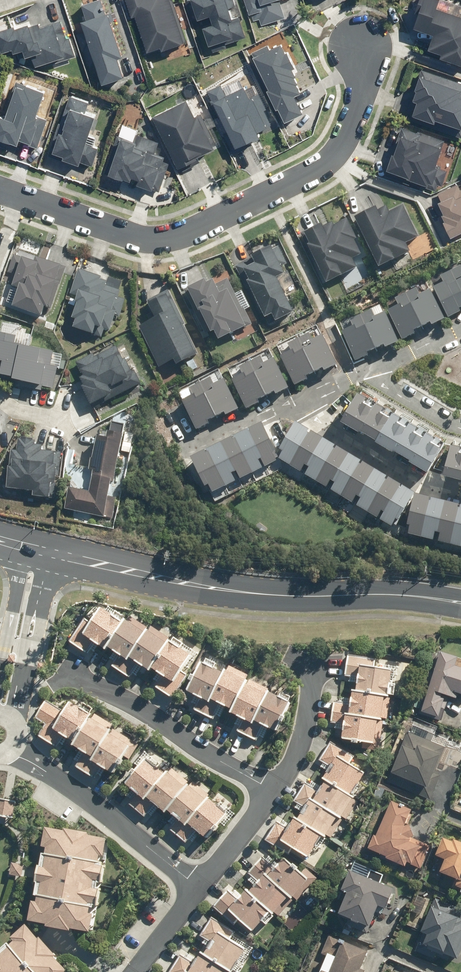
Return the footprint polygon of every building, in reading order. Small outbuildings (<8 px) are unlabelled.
[(95,66),(101,86),(122,79),(116,61),(120,60),(106,15),(105,15),(100,0),(82,6),(87,22),(81,23),(84,33),(77,35),(83,52),(85,51),(90,68),(95,66)] [(183,45),(168,0),(125,0),(132,18),(135,17),(147,53),(160,48),(162,52),(183,45)] [(185,2),(191,21),(196,20),(197,22),(209,18),(212,27),(202,30),(208,47),(211,46),(213,53),(225,48),(224,45),(244,38),(238,18),(230,20),(226,10),(234,7),(232,0),(191,0),(185,2)] [(249,16),(251,15),(254,21),(259,19),(262,26),(284,18),(279,2),(283,0),(244,0),(249,16)] [(460,68),(460,20),(434,11),(437,2),(432,0),(418,0),(413,14),(417,15),(412,30),(432,37),(427,51),(440,56),(439,60),(460,68)] [(1,54),(12,51),(13,54),(22,52),(24,58),(31,57),(34,67),(51,63),(51,64),(74,58),(69,39),(65,40),(60,22),(39,28),(38,24),(28,27),(27,26),(14,30),(13,28),(0,32),(0,52),(1,54)] [(277,110),(284,124),(301,115),(293,98),(299,95),(295,87),(296,86),(292,79),(294,79),(290,72),(293,70),(285,55),(283,56),(279,46),(270,51),(267,45),(252,53),(255,58),(253,59),(268,91),(266,92),(275,111),(277,110)] [(421,71),(413,92),(415,93),(411,102),(416,104),(410,121),(460,139),(460,85),(421,71)] [(9,145),(9,144),(16,147),(18,142),(30,146),(36,127),(34,126),(37,119),(35,118),(43,94),(19,86),(7,120),(0,118),(0,142),(9,145)] [(221,86),(207,92),(234,150),(259,139),(256,133),(265,129),(249,99),(243,89),(226,97),(221,86)] [(88,104),(70,97),(60,124),(59,124),(48,157),(77,167),(79,163),(91,167),(97,150),(84,145),(94,119),(84,115),(88,104)] [(185,102),(152,118),(178,170),(191,163),(190,160),(200,155),(201,156),(213,151),(197,118),(194,119),(185,102)] [(386,172),(384,177),(409,185),(410,182),(426,188),(427,184),(431,186),(432,183),(441,187),(446,172),(434,168),(444,142),(417,132),(416,135),(400,129),(395,145),(396,145),(392,155),(391,154),(385,171),(386,172)] [(117,137),(104,174),(108,175),(107,177),(121,182),(122,180),(151,191),(163,157),(154,154),(158,143),(136,135),(133,143),(117,137)] [(449,240),(460,234),(460,190),(457,185),(437,194),(441,203),(437,204),(443,216),(437,218),(441,227),(443,226),(449,240)] [(374,211),(354,221),(378,271),(409,256),(404,247),(416,241),(401,210),(388,216),(385,210),(376,214),(374,211)] [(301,235),(326,286),(356,271),(351,262),(360,258),(353,244),(355,242),(346,223),(333,229),(331,226),(323,230),(321,225),(301,235)] [(269,251),(235,268),(245,288),(248,287),(264,321),(266,320),(269,326),(274,324),(275,325),(292,316),(275,281),(282,278),(278,269),(285,265),(278,249),(270,253),(269,251)] [(42,311),(49,313),(65,269),(46,262),(45,264),(35,260),(34,263),(14,256),(8,272),(13,274),(10,284),(13,285),(12,288),(19,290),(12,309),(40,319),(42,311)] [(78,273),(70,295),(77,298),(74,306),(77,307),(71,322),(75,323),(72,331),(92,338),(94,330),(100,332),(101,331),(108,334),(114,318),(119,320),(125,301),(117,298),(119,292),(105,287),(106,286),(99,284),(100,281),(78,273)] [(453,281),(460,299),(460,277),(453,281)] [(203,282),(184,291),(205,335),(208,334),(209,336),(212,334),(217,344),(244,330),(251,326),(243,309),(241,310),(227,281),(214,287),(212,283),(205,287),(203,282)] [(453,281),(433,290),(446,319),(460,312),(460,299),(453,281)] [(151,323),(140,329),(160,369),(173,363),(176,369),(195,359),(193,355),(196,354),(182,327),(184,326),(168,292),(148,302),(150,306),(148,307),(151,315),(148,316),(151,323)] [(442,321),(428,294),(407,304),(421,331),(442,321)] [(421,331),(407,304),(387,314),(400,341),(421,331)] [(396,344),(383,316),(362,325),(374,353),(396,344)] [(374,353),(362,325),(341,335),(354,362),(374,353)] [(0,337),(0,364),(2,365),(0,373),(0,379),(12,381),(11,384),(40,390),(40,387),(52,390),(57,370),(58,370),(61,357),(52,355),(53,354),(40,352),(40,355),(13,348),(14,341),(0,337)] [(334,367),(321,340),(299,351),(313,378),(334,367)] [(82,390),(90,408),(110,398),(107,391),(110,389),(115,399),(139,387),(133,375),(130,376),(124,364),(130,361),(123,346),(115,350),(94,360),(92,357),(75,365),(83,380),(79,382),(83,390),(82,390)] [(313,378),(299,351),(279,360),(292,388),(313,378)] [(285,392),(272,364),(251,375),(264,403),(285,392)] [(264,403),(251,375),(230,384),(244,412),(264,403)] [(236,412),(222,385),(201,395),(214,422),(236,412)] [(373,405),(376,398),(358,389),(349,404),(343,416),(342,418),(360,428),(373,405)] [(214,422),(201,395),(182,404),(196,431),(214,422)] [(391,415),(395,409),(377,399),(360,428),(378,438),(391,415)] [(410,424),(414,418),(395,408),(379,438),(397,448),(410,424)] [(416,458),(432,428),(414,418),(398,448),(416,458)] [(105,519),(123,425),(109,423),(105,440),(96,438),(89,471),(93,472),(89,493),(68,489),(64,511),(105,519)] [(289,467),(307,432),(294,425),(288,435),(277,452),(281,455),(277,460),(289,467)] [(274,455),(259,426),(244,433),(263,469),(274,463),(271,456),(274,455)] [(447,444),(451,438),(433,428),(416,457),(434,467),(441,455),(447,444)] [(302,474),(320,440),(307,432),(289,467),(302,474)] [(263,469),(244,433),(232,439),(250,476),(263,469)] [(452,436),(443,468),(460,473),(460,438),(452,436)] [(250,476),(232,439),(217,447),(236,483),(250,476)] [(47,471),(57,472),(57,466),(54,466),(54,455),(43,454),(44,449),(36,448),(36,442),(18,440),(17,452),(10,451),(7,491),(31,493),(30,501),(49,502),(49,494),(51,479),(46,479),(47,471)] [(315,482),(334,447),(320,440),(302,474),(315,482)] [(236,483),(217,447),(205,453),(223,490),(236,483)] [(329,490),(347,456),(334,447),(315,482),(329,490)] [(223,490),(205,453),(190,460),(209,497),(223,490)] [(341,497),(360,463),(347,456),(329,490),(341,497)] [(354,505),(372,471),(360,463),(341,497),(354,505)] [(367,513),(386,479),(372,471),(354,505),(367,513)] [(380,520),(399,487),(386,479),(367,513),(380,520)] [(397,523),(412,494),(399,487),(380,520),(391,527),(394,521),(397,523)] [(420,539),(429,500),(413,496),(406,527),(408,528),(406,535),(420,539)] [(435,542),(443,504),(429,500),(420,539),(435,542)] [(450,546),(459,507),(443,504),(435,542),(450,546)] [(459,507),(450,546),(460,548),(460,508),(459,507)] [(115,614),(103,607),(93,622),(86,617),(69,641),(88,654),(97,641),(109,649),(110,647),(120,653),(112,665),(130,678),(140,663),(152,671),(155,668),(164,674),(156,687),(174,699),(190,675),(184,672),(194,656),(182,647),(184,643),(175,637),(173,640),(171,639),(169,642),(168,641),(170,638),(153,627),(151,630),(150,629),(148,632),(146,631),(149,627),(131,616),(129,620),(127,618),(126,621),(124,620),(126,617),(117,610),(115,614)] [(441,651),(434,672),(428,670),(422,688),(428,690),(421,713),(443,721),(451,696),(459,699),(460,693),(460,657),(444,651),(444,652),(441,651)] [(374,660),(345,656),(343,676),(356,678),(354,690),(349,689),(347,702),(333,700),(330,726),(341,728),(339,742),(371,746),(374,723),(379,723),(382,700),(384,700),(389,671),(373,669),(374,660)] [(220,676),(198,665),(185,693),(197,699),(191,711),(212,721),(217,709),(241,721),(235,733),(254,742),(260,730),(271,735),(286,703),(264,693),(266,689),(246,680),(247,676),(225,665),(220,676)] [(58,711),(44,702),(34,719),(43,724),(36,737),(56,748),(60,740),(70,745),(68,748),(81,755),(74,767),(95,778),(98,772),(111,779),(128,748),(106,736),(109,731),(88,719),(90,715),(64,701),(58,711)] [(429,803),(436,786),(431,783),(445,749),(407,733),(385,784),(429,803)] [(275,824),(264,841),(288,857),(290,852),(305,862),(319,839),(322,841),(336,820),(338,822),(352,800),(348,798),(361,777),(345,767),(351,757),(328,743),(318,760),(327,766),(318,780),(321,783),(317,790),(305,782),(292,802),(301,808),(286,831),(275,824)] [(165,776),(164,777),(144,760),(120,789),(130,798),(126,803),(143,817),(150,808),(161,818),(164,814),(173,822),(167,829),(184,843),(194,832),(206,842),(227,817),(205,799),(208,796),(190,781),(182,790),(165,776)] [(0,800),(0,818),(17,820),(19,802),(0,800)] [(418,873),(428,851),(430,847),(412,839),(406,821),(411,810),(390,801),(374,837),(369,835),(360,854),(402,873),(405,867),(418,873)] [(28,924),(48,927),(47,932),(71,936),(72,934),(91,937),(109,840),(46,829),(28,924)] [(460,895),(460,845),(441,837),(433,858),(442,862),(437,875),(453,881),(449,890),(460,895)] [(226,892),(212,907),(232,927),(235,923),(247,934),(265,915),(268,918),(286,899),(289,902),(306,884),(282,861),(274,869),(262,858),(247,874),(257,883),(245,895),(243,892),(235,900),(226,892)] [(24,864),(10,862),(8,877),(21,879),(24,864)] [(369,870),(366,879),(347,872),(339,893),(344,895),(334,919),(366,932),(376,908),(384,911),(392,890),(378,884),(382,875),(369,870)] [(420,916),(427,900),(418,896),(411,912),(420,916)] [(434,898),(413,952),(433,960),(435,956),(456,964),(460,951),(460,909),(434,898)] [(242,953),(227,943),(233,933),(210,918),(199,936),(207,941),(191,966),(178,957),(169,971),(230,971),(242,953)] [(23,927),(0,947),(0,971),(63,971),(23,927)] [(344,941),(328,934),(319,955),(324,957),(318,971),(364,971),(359,970),(366,954),(343,945),(344,941)]
